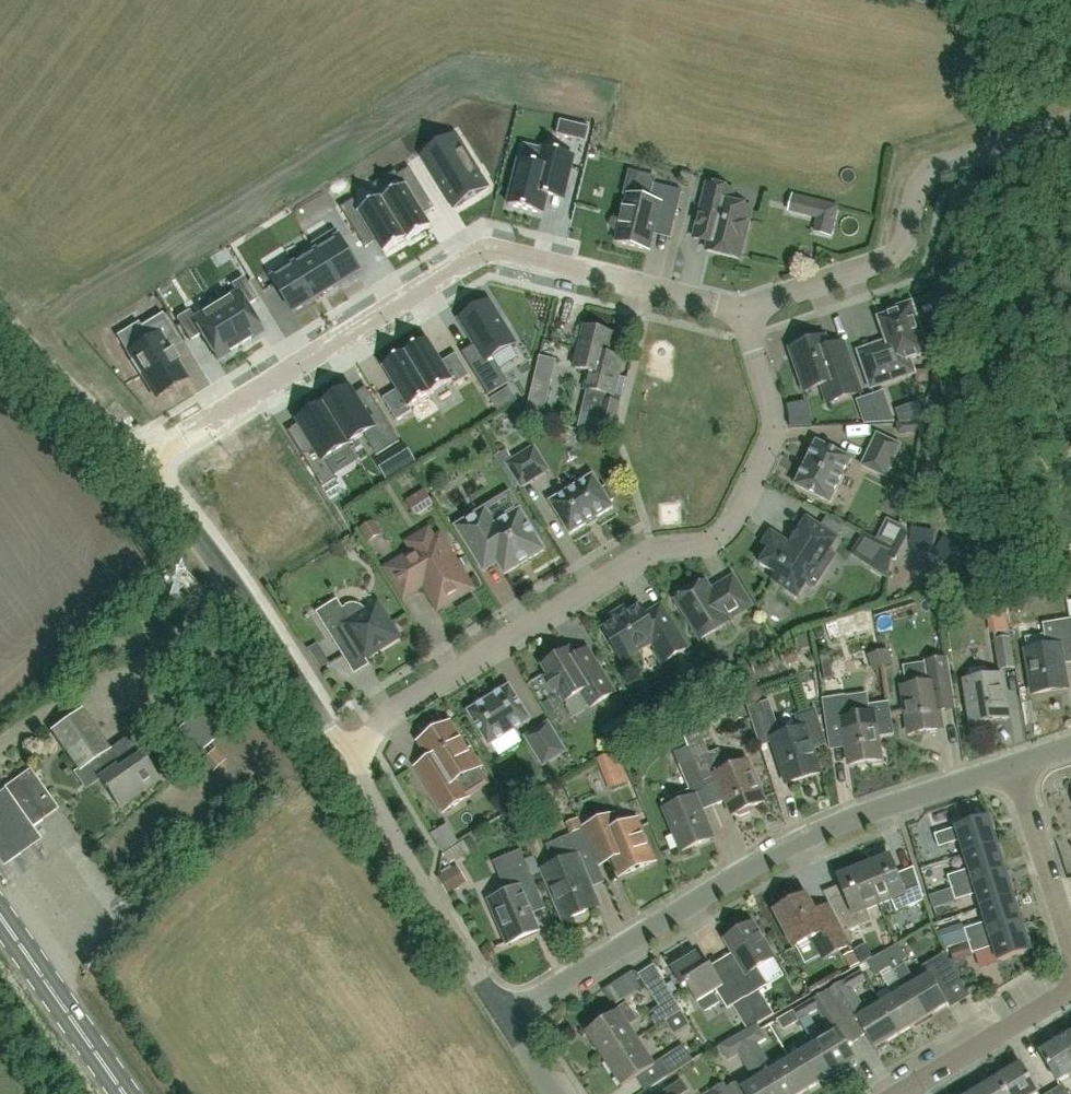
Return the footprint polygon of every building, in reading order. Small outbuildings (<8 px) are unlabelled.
[(560,121),(557,136),(586,143),(590,129),(560,121)] [(456,136),(422,157),(429,168),(454,209),(488,189),(463,148),(456,136)] [(520,162),(509,206),(543,215),(547,197),(561,201),(563,201),(564,199),(568,182),(574,157),(544,150),(540,167),(520,162)] [(435,210),(410,170),(397,178),(404,189),(384,201),(383,199),(382,200),(408,243),(431,229),(423,217),(435,210)] [(650,202),(628,197),(623,218),(618,217),(614,218),(611,221),(610,225),(612,229),(615,232),(619,233),(617,243),(649,251),(653,235),(657,218),(675,223),(682,192),(654,185),(650,202)] [(694,239),(709,243),(707,252),(739,260),(751,210),(731,205),(734,192),(708,185),(694,239)] [(805,215),(808,200),(793,196),(789,211),(805,215)] [(385,255),(406,241),(408,243),(382,200),(361,213),(354,202),(341,210),(366,250),(377,242),(385,255)] [(335,232),(312,245),(315,249),(338,286),(360,273),(335,232)] [(315,249),(292,263),(315,300),(338,286),(315,249)] [(292,263),(270,276),(293,314),(315,300),(292,263)] [(236,295),(215,308),(239,347),(261,333),(246,308),(257,301),(243,279),(231,286),(236,295)] [(460,321),(475,346),(462,354),(488,397),(508,384),(492,358),(515,344),(490,303),(460,321)] [(871,389),(908,376),(914,374),(910,360),(924,355),(919,340),(923,338),(911,304),(896,310),(897,314),(880,320),(887,343),(859,353),(871,389)] [(189,312),(176,320),(190,342),(201,335),(217,361),(239,347),(215,308),(194,321),(189,312)] [(145,341),(128,351),(134,361),(131,363),(140,378),(143,376),(157,398),(185,381),(175,365),(179,363),(172,352),(169,354),(163,346),(176,338),(175,336),(163,316),(140,329),(138,331),(145,341)] [(613,397),(621,367),(623,359),(608,355),(613,335),(585,328),(575,369),(589,373),(585,390),(613,397)] [(860,393),(849,361),(843,345),(829,350),(825,339),(791,351),(805,392),(822,386),(828,404),(860,393)] [(428,341),(406,355),(431,396),(452,383),(454,387),(470,377),(456,355),(442,363),(428,341)] [(397,391),(383,400),(397,422),(412,412),(410,409),(431,396),(406,355),(383,369),(397,391)] [(324,405),(323,406),(324,407),(324,406),(349,445),(364,436),(377,457),(400,443),(381,413),(369,421),(354,397),(350,389),(347,391),(345,387),(331,396),(334,399),(324,405)] [(509,390),(492,400),(499,412),(516,401),(509,390)] [(884,392),(870,397),(880,424),(895,423),(884,392)] [(531,394),(527,413),(537,420),(549,422),(551,414),(543,412),(546,398),(531,394)] [(880,424),(870,397),(857,402),(865,424),(880,424)] [(613,431),(617,415),(619,405),(605,401),(598,427),(613,431)] [(301,420),(299,422),(301,426),(313,445),(300,452),(323,489),(337,480),(335,478),(327,465),(351,450),(352,449),(349,445),(324,406),(324,407),(315,412),(312,408),(299,417),(301,420)] [(901,446),(877,435),(862,466),(885,478),(901,446)] [(795,486),(830,503),(852,459),(816,442),(795,486)] [(405,445),(377,463),(388,479),(416,462),(405,445)] [(521,488),(547,472),(533,449),(507,465),(521,488)] [(569,535),(613,508),(610,503),(614,501),(606,489),(602,491),(593,476),(550,503),(569,535)] [(422,520),(441,509),(430,492),(412,503),(422,520)] [(484,572),(498,563),(505,575),(544,551),(519,512),(495,527),(485,510),(456,528),(476,560),(484,572)] [(825,556),(836,539),(807,520),(790,546),(771,534),(764,545),(770,549),(760,565),(777,576),(774,582),(794,595),(804,580),(808,582),(817,569),(813,566),(821,554),(825,556)] [(378,535),(372,524),(362,530),(368,541),(378,535)] [(438,611),(472,590),(439,537),(435,540),(428,529),(407,542),(414,553),(386,570),(404,600),(419,591),(427,593),(438,611)] [(880,543),(876,550),(893,558),(895,550),(880,543)] [(701,641),(714,632),(729,623),(728,621),(750,607),(733,579),(711,593),(705,583),(694,590),(690,589),(681,594),(681,598),(677,601),(701,641)] [(350,605),(346,607),(343,609),(337,600),(316,613),(343,656),(358,647),(366,658),(372,655),(398,638),(382,612),(377,604),(365,611),(362,608),(359,606),(354,605),(350,605)] [(661,608),(647,617),(641,607),(629,614),(625,607),(609,617),(614,623),(603,630),(622,661),(653,642),(658,651),(656,653),(663,664),(687,650),(661,608)] [(1070,622),(1044,626),(1048,648),(1026,652),(1033,694),(1068,688),(1062,655),(1070,654),(1070,622)] [(1000,673),(1016,670),(1010,633),(997,635),(998,641),(995,641),(1000,673)] [(330,662),(319,644),(310,650),(322,668),(330,662)] [(587,649),(573,657),(569,651),(543,667),(550,679),(547,680),(555,693),(558,691),(565,703),(582,693),(590,706),(591,708),(614,693),(598,667),(587,649)] [(874,673),(894,667),(888,650),(868,657),(874,673)] [(903,667),(906,688),(902,688),(908,734),(942,730),(938,704),(954,702),(948,660),(925,663),(925,664),(903,667)] [(972,725),(1008,719),(1001,676),(964,682),(972,725)] [(530,721),(509,687),(468,713),(489,747),(530,721)] [(845,697),(823,700),(822,700),(828,742),(845,740),(847,748),(849,765),(882,760),(878,737),(894,735),(889,703),(869,706),(871,714),(848,718),(845,697)] [(781,738),(769,701),(747,708),(760,747),(773,743),(786,784),(820,773),(812,750),(827,745),(814,709),(795,715),(800,732),(781,738)] [(159,780),(141,755),(119,771),(106,753),(110,751),(82,711),(52,733),(79,772),(87,767),(97,782),(100,780),(119,808),(159,780)] [(635,711),(618,722),(629,739),(645,729),(635,711)] [(199,754),(209,745),(189,722),(179,732),(199,754)] [(449,725),(420,743),(430,760),(417,768),(444,812),(490,784),(470,752),(467,753),(449,725)] [(548,725),(526,738),(543,766),(565,753),(548,725)] [(683,733),(689,747),(705,786),(718,781),(733,816),(735,815),(740,818),(751,813),(752,808),(764,803),(747,762),(727,770),(719,750),(709,754),(698,727),(683,733)] [(705,786),(689,747),(674,753),(689,790),(662,801),(682,850),(712,838),(695,795),(707,790),(705,786)] [(215,750),(203,761),(213,771),(225,760),(215,750)] [(628,768),(609,772),(613,789),(632,784),(628,768)] [(33,830),(60,812),(32,772),(3,792),(4,794),(31,832),(33,830)] [(635,821),(623,827),(617,814),(586,828),(603,866),(615,860),(623,877),(654,864),(635,821)] [(964,855),(997,845),(988,818),(935,835),(939,848),(960,841),(964,855)] [(572,842),(585,836),(582,826),(568,832),(572,842)] [(585,836),(572,842),(551,851),(558,867),(544,873),(563,920),(597,905),(591,889),(604,883),(585,836)] [(997,845),(964,855),(969,870),(948,876),(952,889),(1006,872),(997,845)] [(541,898),(533,878),(528,866),(525,860),(521,850),(493,862),(507,894),(490,902),(508,945),(537,932),(530,915),(526,905),(541,898)] [(864,869),(879,904),(890,899),(895,911),(923,899),(915,877),(899,884),(889,858),(864,869)] [(444,876),(453,895),(473,886),(464,867),(444,876)] [(879,904),(864,869),(839,879),(849,904),(833,911),(844,934),(871,922),(866,910),(879,904)] [(1006,872),(952,889),(956,901),(976,894),(981,909),(1014,898),(1006,872)] [(849,946),(831,912),(822,894),(808,901),(806,897),(775,912),(793,947),(813,937),(824,958),(849,946)] [(1014,898),(981,909),(986,923),(965,930),(968,942),(1023,924),(1014,898)] [(1023,924),(968,942),(972,954),(993,947),(998,962),(1032,951),(1023,924)] [(733,976),(746,998),(766,986),(757,970),(774,960),(752,926),(748,929),(747,928),(743,927),(738,928),(734,930),(732,934),(731,938),(731,939),(727,941),(744,969),(733,976)] [(939,994),(959,981),(946,953),(923,968),(928,977),(916,984),(902,962),(906,959),(898,945),(882,954),(891,968),(905,991),(923,1020),(946,1006),(939,994)] [(891,968),(882,954),(867,963),(876,978),(891,968)] [(746,998),(733,976),(730,972),(718,979),(711,967),(706,970),(697,955),(670,970),(682,989),(688,986),(698,1002),(716,992),(727,1010),(732,1007),(746,998)] [(864,1007),(853,989),(848,980),(830,991),(845,1018),(864,1007)] [(682,1012),(666,984),(651,993),(659,1007),(648,1014),(656,1028),(664,1023),(668,1021),(682,1012)] [(923,1020),(905,991),(881,1006),(899,1035),(923,1020)] [(818,1012),(826,1025),(840,1017),(826,994),(794,1012),(800,1022),(818,1012)] [(604,1062),(636,1040),(628,1027),(636,1021),(626,1005),(596,1024),(599,1028),(587,1035),(604,1062)] [(899,1035),(881,1006),(857,1021),(874,1050),(899,1035)] [(800,1022),(794,1012),(778,1022),(784,1032),(800,1022)] [(790,1061),(774,1071),(759,1045),(767,1040),(757,1025),(742,1035),(778,1093),(802,1093),(808,1090),(790,1061)] [(856,1061),(847,1047),(838,1032),(814,1046),(832,1076),(843,1069),(844,1071),(847,1072),(856,1066),(857,1063),(855,1061),(856,1061)] [(742,1035),(720,1048),(729,1063),(739,1057),(755,1082),(742,1090),(737,1083),(727,1089),(730,1093),(778,1093),(742,1035)] [(1064,1037),(1040,1052),(1059,1083),(1070,1076),(1070,1048),(1064,1037)] [(636,1040),(604,1062),(621,1088),(654,1067),(653,1066),(636,1040)] [(790,1061),(808,1090),(832,1076),(814,1046),(790,1061)] [(653,1066),(654,1067),(663,1081),(691,1062),(682,1047),(653,1066)] [(1005,1093),(1039,1093),(1022,1065),(997,1080),(1005,1093)] [(997,1080),(973,1093),(1005,1093),(997,1080)] [(681,1083),(664,1093),(688,1093),(681,1083)] [(727,1090),(724,1085),(709,1093),(730,1093),(727,1089),(727,1090)] [(1052,1093),(1069,1093),(1064,1086),(1052,1093)]
